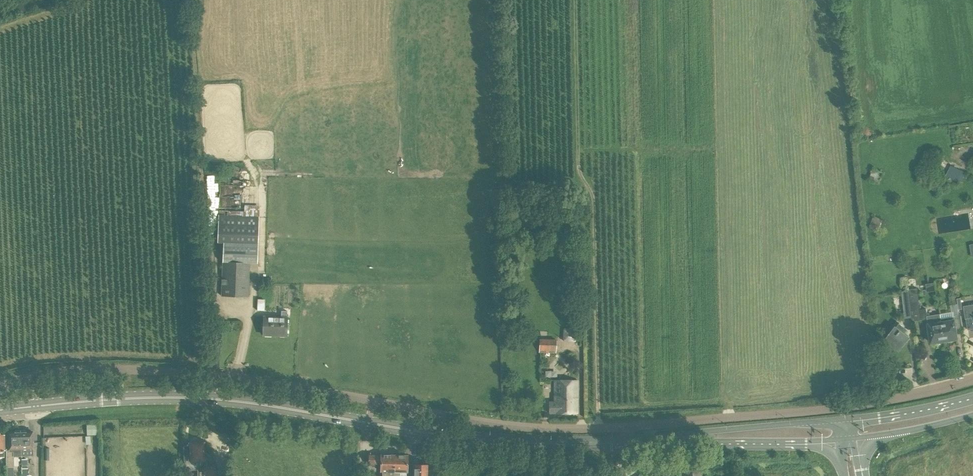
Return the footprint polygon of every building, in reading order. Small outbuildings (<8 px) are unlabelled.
[(958,181),(963,171),(952,165),(947,175),(958,181)] [(883,172),(873,168),(868,179),(878,183),(883,172)] [(210,176),(210,190),(219,190),(219,184),(215,184),(214,176),(210,176)] [(248,297),(250,262),(257,263),(259,218),(219,216),(218,242),(224,242),(221,296),(248,297)] [(882,220),(873,216),(868,227),(878,231),(882,220)] [(909,290),(912,317),(913,317),(913,321),(928,319),(931,343),(944,341),(941,319),(940,314),(928,316),(927,308),(920,309),(918,288),(909,289),(909,290)] [(905,318),(912,317),(909,290),(902,291),(905,318)] [(941,319),(944,341),(958,338),(954,316),(959,315),(958,304),(957,296),(949,297),(950,305),(951,305),(952,315),(953,315),(954,317),(941,319)] [(968,330),(972,329),(972,304),(964,306),(966,319),(968,330)] [(288,336),(288,310),(282,310),(282,316),(264,315),(263,335),(288,336)] [(908,329),(899,322),(897,326),(896,325),(885,338),(899,350),(910,336),(906,333),(908,329)] [(564,327),(565,338),(575,337),(575,327),(564,327)] [(539,352),(556,353),(557,339),(540,338),(539,352)] [(578,380),(556,379),(556,401),(549,401),(549,413),(578,413),(578,380)] [(21,450),(21,430),(16,430),(15,431),(8,431),(9,448),(6,448),(7,467),(15,467),(14,450),(21,450)] [(25,430),(21,430),(21,450),(34,450),(33,431),(27,431),(25,430)] [(216,465),(205,466),(204,441),(189,442),(189,445),(184,445),(184,461),(197,461),(198,475),(217,475),(216,465)] [(395,475),(395,455),(381,454),(381,455),(368,454),(368,465),(381,465),(380,471),(383,471),(383,475),(395,475)] [(395,455),(395,475),(400,475),(400,472),(407,472),(408,455),(395,455)] [(428,463),(414,463),(414,475),(428,475),(428,463)]
